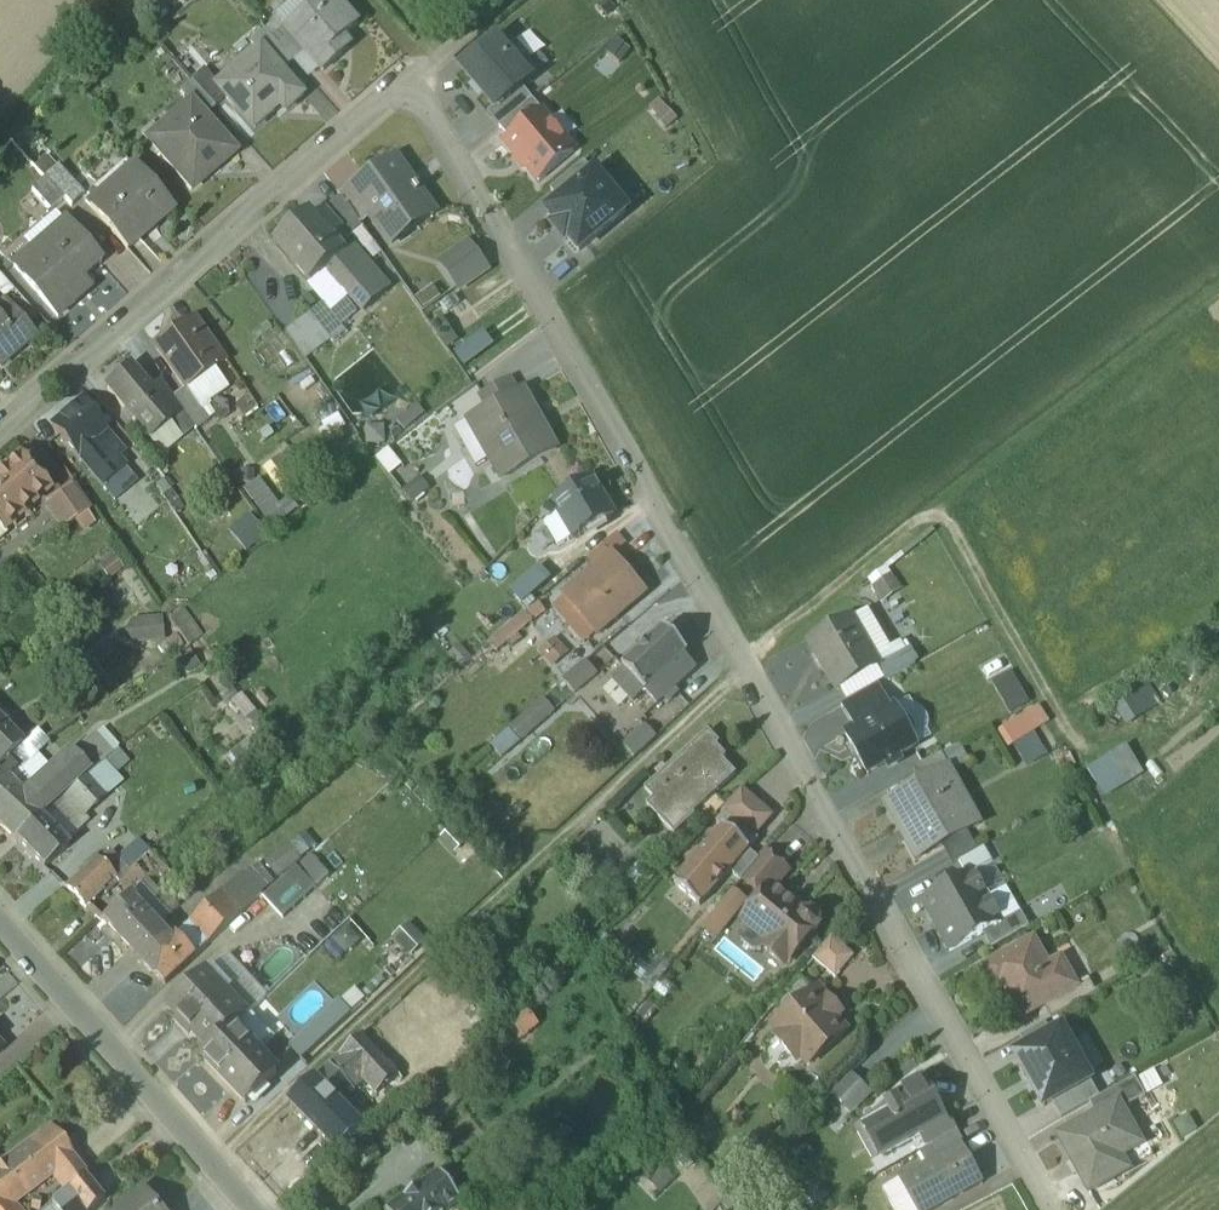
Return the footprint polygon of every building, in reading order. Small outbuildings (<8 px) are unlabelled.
[(284,21),(306,45),(323,65),(342,49),(334,40),(358,19),(341,0),(309,0),(284,21)] [(306,45),(284,21),(272,32),(292,56),(306,45)] [(272,32),(265,25),(251,38),(257,45),(261,41),(282,65),(292,56),(272,32)] [(502,28),(460,64),(494,102),(495,104),(520,81),(536,68),(526,57),(529,54),(516,39),(513,41),(502,28)] [(257,45),(243,57),(248,64),(222,86),(254,123),(281,99),(286,105),(303,89),(282,65),(261,41),(257,45)] [(217,103),(193,76),(181,87),(190,97),(193,96),(207,112),(217,103)] [(499,122),(531,94),(520,81),(495,104),(494,102),(486,108),(499,122)] [(499,122),(508,133),(539,107),(542,106),(531,94),(499,122)] [(207,112),(193,96),(190,97),(149,134),(194,186),(238,148),(207,112)] [(538,174),(573,146),(539,107),(508,133),(505,136),(538,174)] [(411,184),(390,155),(356,179),(375,205),(374,205),(395,234),(427,211),(428,211),(434,207),(420,188),(421,187),(417,181),(411,184)] [(561,197),(595,170),(583,156),(550,184),(561,197)] [(85,192),(59,162),(47,172),(65,193),(73,202),(85,192)] [(136,165),(91,203),(129,244),(172,207),(136,165)] [(561,197),(547,209),(557,221),(552,225),(564,239),(568,235),(578,247),(625,207),(610,189),(616,184),(600,165),(595,170),(561,197)] [(47,172),(32,185),(50,206),(65,193),(47,172)] [(356,179),(340,191),(358,217),(374,205),(375,205),(356,179)] [(340,191),(322,206),(340,226),(338,228),(346,236),(362,223),(358,217),(340,191)] [(340,226),(322,206),(313,214),(331,235),(338,228),(340,226)] [(308,208),(275,237),(309,278),(326,264),(343,249),(342,247),(331,235),(313,214),(308,208)] [(65,217),(13,262),(58,313),(76,298),(65,286),(100,256),(65,217)] [(349,241),(342,247),(343,249),(326,264),(362,305),(386,284),(349,241)] [(473,245),(446,264),(458,282),(485,263),(473,245)] [(329,307),(322,299),(309,309),(331,337),(344,325),(339,320),(355,306),(345,294),(329,307)] [(0,363),(34,334),(11,308),(0,318),(0,362),(0,363)] [(216,340),(197,314),(184,323),(203,349),(204,349),(216,340)] [(184,323),(156,342),(185,384),(187,383),(214,364),(204,349),(203,349),(184,323)] [(453,344),(462,358),(492,339),(483,325),(453,344)] [(149,384),(131,363),(107,383),(148,432),(168,415),(169,414),(155,397),(157,396),(149,387),(150,386),(149,384)] [(173,392),(161,374),(149,384),(150,386),(149,387),(157,396),(155,397),(169,414),(168,415),(171,419),(185,408),(173,392)] [(509,376),(481,391),(489,405),(516,389),(509,376)] [(209,416),(187,383),(185,384),(173,392),(185,408),(196,425),(209,416)] [(489,405),(467,417),(500,476),(556,444),(523,385),(516,389),(489,405)] [(106,426),(80,395),(52,419),(78,449),(104,427),(106,426)] [(405,424),(425,408),(416,397),(396,413),(405,424)] [(382,417),(364,418),(365,437),(383,436),(382,417)] [(104,427),(78,449),(104,481),(126,462),(118,452),(122,449),(104,427)] [(388,443),(376,451),(385,465),(397,457),(388,443)] [(3,525),(47,486),(19,455),(0,473),(0,522),(3,525)] [(126,462),(104,481),(116,496),(139,477),(126,462)] [(590,475),(552,498),(540,510),(546,516),(547,516),(556,506),(572,534),(574,536),(612,513),(590,475)] [(416,479),(401,493),(411,504),(426,490),(416,479)] [(74,481),(46,501),(63,525),(75,517),(87,508),(91,505),(74,481)] [(285,519),(267,495),(253,505),(272,529),(285,519)] [(572,534),(556,506),(547,516),(546,516),(542,519),(557,544),(572,534)] [(87,508),(75,517),(82,526),(94,518),(87,508)] [(265,538),(249,519),(232,533),(248,552),(265,538)] [(611,553),(565,593),(596,629),(642,590),(611,553)] [(873,588),(882,601),(899,590),(890,576),(873,588)] [(180,589),(170,598),(160,606),(166,616),(195,594),(183,579),(177,584),(180,589)] [(184,617),(179,610),(172,615),(177,622),(176,624),(185,636),(195,628),(186,616),(184,617)] [(159,616),(136,619),(138,637),(161,635),(159,616)] [(849,616),(809,638),(834,682),(873,659),(849,616)] [(664,625),(622,665),(623,667),(645,690),(684,653),(687,650),(664,625)] [(555,640),(543,650),(552,660),(564,650),(555,640)] [(906,647),(876,664),(884,677),(914,660),(906,647)] [(684,653),(645,690),(657,703),(696,666),(684,653)] [(82,659),(69,669),(80,684),(93,673),(82,659)] [(584,659),(562,678),(574,692),(596,673),(584,659)] [(623,667),(611,678),(632,701),(645,690),(623,667)] [(854,726),(891,706),(877,682),(841,702),(854,726)] [(232,695),(249,718),(259,711),(241,688),(232,695)] [(542,697),(509,725),(520,738),(553,709),(542,697)] [(1001,719),(1023,762),(1047,749),(1034,725),(1049,717),(1040,699),(1001,719)] [(899,711),(894,704),(891,706),(854,726),(844,732),(866,772),(885,761),(888,765),(901,757),(898,753),(916,743),(912,734),(899,711)] [(908,716),(899,711),(912,734),(913,729),(912,721),(908,716)] [(142,733),(164,733),(164,718),(141,718),(142,733)] [(0,719),(0,764),(8,756),(22,742),(0,719)] [(644,724),(622,743),(633,755),(655,735),(644,724)] [(22,742),(8,756),(19,768),(32,756),(49,739),(37,727),(22,742)] [(94,729),(71,750),(90,770),(103,758),(112,749),(94,729)] [(709,729),(645,787),(653,796),(647,803),(674,832),(694,814),(692,811),(736,772),(722,758),(726,754),(716,744),(720,741),(709,729)] [(1125,780),(1143,770),(1127,739),(1109,749),(1125,780)] [(0,815),(0,821),(16,838),(41,814),(75,784),(90,770),(71,750),(47,773),(32,756),(19,768),(8,756),(0,764),(0,797),(9,807),(0,815)] [(941,751),(913,766),(921,780),(949,765),(941,751)] [(90,770),(75,784),(93,804),(122,778),(103,758),(90,770)] [(921,780),(884,801),(915,857),(980,822),(949,765),(921,780)] [(75,784),(41,814),(66,840),(89,819),(83,813),(93,804),(75,784)] [(743,789),(724,811),(751,835),(753,833),(771,812),(743,789)] [(9,807),(0,797),(0,815),(9,807)] [(751,835),(724,811),(715,820),(722,826),(723,825),(749,847),(758,838),(753,833),(751,835)] [(41,814),(16,838),(44,866),(69,845),(66,840),(41,814)] [(722,826),(674,883),(699,905),(730,869),(748,849),(749,847),(723,825),(722,826)] [(304,831),(291,835),(295,853),(309,850),(304,831)] [(275,874),(300,858),(287,838),(262,855),(275,874)] [(141,841),(128,853),(136,863),(150,849),(141,841)] [(983,845),(958,858),(967,872),(972,869),(991,859),(983,845)] [(748,849),(730,869),(741,879),(746,873),(759,858),(748,849)] [(787,870),(765,851),(759,858),(746,873),(765,891),(770,886),(772,887),(787,870)] [(100,858),(67,886),(84,903),(117,875),(100,858)] [(163,862),(145,878),(160,892),(165,887),(176,876),(163,862)] [(319,862),(306,873),(316,884),(329,872),(319,862)] [(297,863),(263,893),(282,914),(316,884),(306,873),(297,863)] [(967,872),(921,898),(936,923),(986,895),(972,869),(967,872)] [(165,887),(160,892),(145,878),(141,882),(168,912),(180,902),(165,887)] [(772,887),(770,886),(765,891),(760,898),(760,905),(753,906),(746,915),(747,922),(768,940),(765,942),(766,943),(768,945),(769,953),(775,959),(783,958),(785,960),(808,933),(813,933),(818,926),(817,917),(812,912),(803,913),(772,887)] [(221,890),(191,918),(211,938),(240,910),(221,890)] [(733,890),(702,929),(713,938),(744,900),(733,890)] [(160,926),(129,894),(102,917),(134,949),(160,926)] [(986,895),(936,923),(950,949),(982,931),(1001,920),(986,895)] [(1001,920),(982,931),(990,945),(1028,924),(1020,910),(1001,920)] [(768,940),(747,922),(740,931),(741,940),(752,949),(761,949),(766,943),(765,942),(768,940)] [(425,947),(407,929),(394,942),(412,960),(425,947)] [(176,931),(143,959),(162,981),(195,952),(176,931)] [(852,952),(832,935),(813,957),(834,974),(852,952)] [(1034,939),(982,967),(993,987),(999,984),(1018,1018),(1043,1004),(1077,985),(1076,982),(1067,967),(1054,962),(1048,965),(1034,939)] [(265,995),(227,955),(207,973),(245,1014),(265,995)] [(650,968),(639,958),(629,970),(653,988),(662,977),(671,966),(659,956),(650,968)] [(207,973),(205,971),(168,1005),(208,1048),(233,1025),(245,1014),(207,973)] [(1077,985),(1043,1004),(1050,1017),(1096,992),(1087,976),(1076,982),(1077,985)] [(673,986),(662,977),(653,988),(664,998),(673,986)] [(812,987),(796,1002),(795,1010),(787,1009),(774,1021),(781,1028),(780,1034),(781,1040),(784,1045),(789,1050),(797,1054),(802,1054),(808,1061),(843,1030),(832,1017),(837,1013),(837,1005),(833,1000),(823,999),(812,987)] [(339,999),(289,1046),(301,1058),(351,1012),(339,999)] [(527,1009),(511,1023),(523,1036),(538,1022),(527,1009)] [(1027,1047),(1052,1033),(1044,1020),(1019,1035),(1027,1047)] [(276,1071),(233,1025),(208,1048),(201,1055),(244,1101),(276,1071)] [(1090,1079),(1061,1028),(1052,1033),(1027,1047),(1015,1053),(1043,1105),(1052,1100),(1090,1079)] [(399,1071),(361,1033),(340,1053),(365,1078),(377,1091),(388,1081),(399,1071)] [(365,1078),(340,1053),(328,1064),(354,1088),(365,1078)] [(328,1064),(290,1099),(337,1150),(340,1147),(361,1131),(336,1104),(354,1088),(328,1064)] [(399,1071),(388,1081),(394,1089),(407,1080),(399,1071)] [(849,1071),(830,1090),(841,1101),(859,1081),(849,1071)] [(1099,1096),(1090,1101),(1097,1113),(1118,1102),(1121,1107),(1145,1093),(1135,1075),(1099,1096)] [(1099,1096),(1090,1079),(1052,1100),(1061,1116),(1099,1096)] [(922,1080),(893,1096),(900,1108),(890,1113),(888,1110),(863,1124),(882,1156),(923,1133),(945,1120),(944,1118),(922,1080)] [(1178,1080),(1146,1097),(1154,1112),(1187,1095),(1178,1080)] [(859,1081),(841,1101),(851,1110),(869,1091),(859,1081)] [(1097,1113),(1060,1135),(1092,1188),(1128,1168),(1120,1154),(1141,1142),(1121,1107),(1118,1102),(1097,1113)] [(945,1120),(923,1133),(929,1144),(955,1129),(947,1116),(944,1118),(945,1120)] [(49,1128),(4,1163),(25,1188),(52,1168),(70,1155),(49,1128)] [(955,1129),(929,1144),(937,1157),(962,1143),(955,1129)] [(361,1131),(340,1147),(358,1171),(379,1156),(361,1131)] [(1141,1142),(1120,1154),(1128,1168),(1154,1153),(1146,1139),(1141,1142)] [(899,1178),(917,1209),(931,1209),(981,1182),(961,1146),(963,1145),(962,1143),(924,1164),(899,1178)] [(937,1157),(929,1144),(917,1151),(924,1164),(937,1157)] [(85,1173),(70,1155),(52,1168),(68,1188),(85,1173)] [(4,1163),(0,1166),(0,1192),(8,1200),(25,1188),(4,1163)] [(387,1209),(444,1209),(461,1199),(441,1171),(387,1209)] [(85,1173),(68,1188),(80,1202),(70,1209),(91,1209),(105,1199),(85,1173)] [(899,1178),(882,1187),(895,1209),(917,1209),(899,1178)] [(116,1209),(162,1209),(143,1187),(116,1209)] [(0,1192),(0,1209),(17,1209),(14,1208),(8,1200),(0,1192)]
